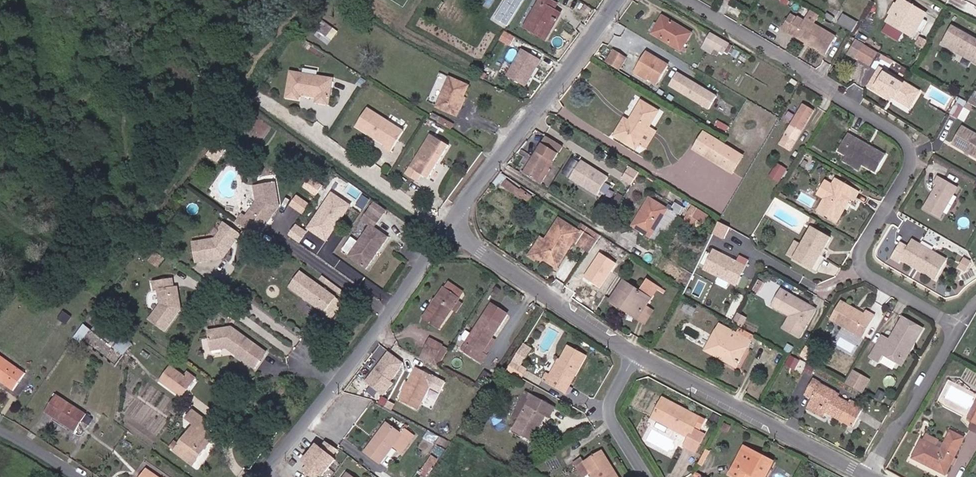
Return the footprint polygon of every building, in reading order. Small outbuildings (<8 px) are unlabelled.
[(524,0),(506,0),(495,18),(508,26),(524,0)] [(546,40),(551,32),(547,30),(553,20),(556,22),(561,14),(554,10),(558,4),(550,0),(540,0),(524,27),(546,40)] [(919,9),(904,0),(900,0),(897,6),(894,4),(889,13),(892,15),(887,23),(890,25),(879,44),(898,56),(909,36),(908,35),(912,27),(918,30),(924,19),(915,14),(919,9)] [(811,9),(806,18),(815,23),(820,15),(811,9)] [(927,14),(919,9),(915,14),(924,19),(927,14)] [(826,54),(837,36),(815,23),(806,18),(805,20),(798,16),(797,17),(791,14),(782,28),(826,54)] [(681,51),(688,41),(692,33),(663,15),(658,23),(653,31),(651,34),(681,51)] [(839,23),(852,31),(857,23),(844,15),(839,23)] [(928,22),(924,19),(918,30),(922,33),(928,22)] [(551,32),(556,22),(553,20),(547,30),(551,32)] [(653,31),(658,23),(655,21),(649,29),(653,31)] [(331,38),(337,32),(325,22),(319,30),(331,38)] [(951,25),(941,44),(975,63),(975,39),(951,25)] [(913,38),(918,30),(912,27),(908,35),(909,36),(913,38)] [(720,51),(725,41),(711,34),(703,47),(711,52),(714,48),(720,51)] [(877,51),(857,40),(849,54),(869,65),(877,51)] [(697,47),(688,41),(681,51),(691,57),(697,47)] [(730,43),(725,41),(720,51),(724,54),(725,52),(730,43)] [(733,45),(730,43),(725,52),(727,54),(729,52),(732,54),(731,54),(735,57),(738,51),(732,48),(733,45)] [(614,48),(606,61),(621,70),(629,57),(614,48)] [(541,59),(522,49),(507,75),(525,86),(541,59)] [(669,66),(646,52),(636,69),(659,83),(669,66)] [(889,63),(891,59),(881,54),(879,58),(889,63)] [(687,66),(685,70),(702,80),(704,76),(687,66)] [(879,82),(886,69),(879,66),(872,78),(879,82)] [(920,89),(886,69),(879,82),(872,78),(867,86),(890,99),(892,96),(893,93),(897,95),(895,98),(910,106),(920,89)] [(330,103),(334,77),(293,70),(289,96),(301,98),(302,93),(319,96),(318,101),(330,103)] [(680,79),(697,89),(702,80),(685,70),(680,79)] [(457,116),(464,101),(461,99),(462,97),(468,86),(449,77),(436,107),(457,116)] [(663,91),(679,101),(683,93),(667,83),(663,91)] [(640,144),(649,127),(659,111),(641,101),(630,121),(625,118),(615,135),(636,148),(640,144)] [(948,114),(954,118),(962,105),(955,101),(948,114)] [(815,110),(805,103),(780,142),(791,149),(815,110)] [(774,113),(779,115),(783,108),(778,105),(774,113)] [(394,153),(406,131),(368,109),(358,126),(388,144),(386,148),(394,153)] [(226,131),(232,135),(242,121),(237,117),(226,131)] [(447,126),(449,121),(441,117),(439,122),(447,126)] [(970,155),(975,158),(975,134),(962,126),(952,144),(966,152),(970,155)] [(657,132),(649,127),(640,144),(647,148),(657,132)] [(743,156),(704,132),(694,149),(733,173),(743,156)] [(846,154),(860,162),(876,171),(886,154),(848,132),(838,150),(846,154)] [(431,180),(450,145),(432,135),(409,177),(420,183),(424,176),(431,180)] [(563,146),(547,136),(525,172),(542,183),(550,168),(549,168),(563,146)] [(218,144),(224,148),(228,142),(222,138),(218,144)] [(218,144),(210,155),(216,159),(224,148),(218,144)] [(857,168),(860,162),(846,154),(843,160),(857,168)] [(934,156),(933,159),(975,183),(975,180),(975,179),(934,156)] [(597,195),(608,177),(581,160),(570,178),(597,195)] [(772,176),(781,181),(789,168),(780,163),(772,176)] [(631,185),(639,172),(630,166),(622,179),(631,185)] [(940,218),(957,187),(938,176),(934,184),(937,185),(923,209),(940,218)] [(854,199),(859,190),(836,177),(832,184),(825,180),(818,193),(824,197),(817,209),(837,220),(843,209),(841,207),(848,196),(851,197),(854,199)] [(528,202),(531,198),(504,178),(501,181),(503,183),(501,185),(520,198),(521,197),(528,202)] [(276,182),(256,186),(258,202),(247,217),(244,215),(238,222),(259,237),(273,218),(272,215),(276,210),(280,209),(281,207),(276,182)] [(329,242),(353,204),(331,191),(307,229),(329,242)] [(292,206),(305,214),(312,204),(299,196),(292,206)] [(841,207),(843,209),(851,197),(848,196),(841,207)] [(617,206),(621,201),(615,198),(612,203),(617,206)] [(651,237),(669,209),(651,198),(633,226),(651,237)] [(371,211),(383,220),(388,212),(376,203),(371,211)] [(709,215),(695,206),(689,214),(698,220),(703,224),(709,215)] [(679,215),(669,209),(651,237),(656,240),(663,230),(668,233),(679,215)] [(351,258),(368,270),(390,238),(377,228),(383,220),(371,211),(364,221),(372,227),(351,258)] [(698,220),(689,214),(680,228),(687,231),(692,223),(695,225),(698,220)] [(590,252),(600,239),(584,228),(581,232),(560,219),(546,240),(540,236),(528,254),(533,258),(536,253),(557,267),(575,242),(590,252)] [(234,239),(237,238),(240,234),(224,223),(221,227),(221,230),(215,238),(193,241),(197,261),(224,257),(232,246),(231,243),(234,239)] [(289,235),(300,242),(308,230),(297,224),(289,235)] [(812,225),(802,243),(793,258),(812,268),(820,253),(831,236),(812,225)] [(793,258),(802,243),(795,239),(786,253),(793,258)] [(936,280),(947,260),(912,239),(908,247),(900,243),(891,258),(899,262),(901,259),(936,280)] [(704,269),(732,283),(737,273),(741,274),(745,265),(714,249),(704,269)] [(825,256),(820,253),(812,268),(816,271),(825,256)] [(971,262),(965,259),(960,268),(966,271),(971,262)] [(325,312),(336,297),(300,271),(289,286),(325,312)] [(737,273),(732,283),(736,284),(741,274),(737,273)] [(348,292),(324,275),(322,279),(345,295),(348,292)] [(453,276),(449,282),(463,291),(467,285),(453,276)] [(762,280),(757,277),(750,290),(756,293),(762,280)] [(173,286),(172,278),(153,280),(154,290),(158,290),(160,301),(148,319),(163,331),(180,308),(176,286),(173,286)] [(646,306),(658,289),(660,286),(649,279),(640,291),(624,281),(610,301),(626,311),(629,307),(640,315),(646,306)] [(464,292),(463,291),(449,282),(448,281),(423,318),(439,328),(452,309),(458,300),(464,292)] [(782,327),(799,337),(816,308),(802,299),(797,300),(796,296),(782,288),(772,305),(790,315),(782,327)] [(344,303),(336,297),(325,312),(333,318),(344,303)] [(863,313),(857,309),(855,311),(852,310),(853,307),(840,299),(829,318),(861,336),(874,315),(865,310),(863,313)] [(462,303),(458,300),(452,309),(456,312),(462,303)] [(507,314),(491,303),(467,341),(473,346),(469,353),(481,362),(486,354),(483,352),(491,339),(507,314)] [(653,311),(646,306),(640,315),(637,319),(644,323),(653,311)] [(637,319),(640,315),(629,307),(626,311),(637,319)] [(734,320),(741,324),(746,316),(738,312),(734,320)] [(908,341),(913,344),(923,327),(903,316),(889,339),(882,335),(870,355),(879,360),(883,352),(900,362),(909,345),(906,344),(908,341)] [(125,322),(110,344),(124,355),(140,332),(125,322)] [(84,324),(75,337),(114,367),(124,355),(110,344),(84,324)] [(734,340),(738,334),(720,324),(716,331),(734,340)] [(231,327),(207,330),(210,350),(226,348),(254,368),(260,360),(258,359),(264,350),(239,332),(236,333),(231,330),(231,327)] [(741,328),(738,333),(751,339),(753,335),(741,328)] [(738,333),(738,334),(734,340),(716,331),(706,349),(724,359),(726,355),(738,362),(751,339),(738,333)] [(421,357),(432,364),(442,345),(430,339),(421,357)] [(495,341),(491,339),(483,352),(486,354),(495,341)] [(462,349),(469,353),(473,346),(467,341),(462,349)] [(902,364),(913,344),(908,341),(906,344),(909,345),(900,362),(902,364)] [(513,361),(520,365),(531,348),(524,344),(513,361)] [(432,364),(438,367),(450,349),(442,345),(432,364)] [(568,346),(561,360),(564,361),(554,379),(551,378),(547,383),(566,393),(587,356),(568,346)] [(386,349),(366,385),(387,396),(407,360),(386,349)] [(258,359),(260,360),(266,352),(264,350),(258,359)] [(25,373),(0,355),(0,381),(13,389),(25,373)] [(726,355),(724,359),(736,365),(738,362),(726,355)] [(564,361),(561,360),(559,359),(549,377),(551,378),(554,379),(564,361)] [(513,361),(508,370),(521,377),(526,369),(520,365),(513,361)] [(181,396),(195,378),(187,372),(184,377),(171,367),(161,381),(181,396)] [(868,378),(852,369),(846,382),(862,390),(868,378)] [(413,375),(409,383),(405,392),(401,400),(418,409),(434,377),(422,370),(418,377),(413,375)] [(476,387),(483,391),(492,375),(485,371),(476,387)] [(542,380),(547,383),(551,378),(549,377),(545,375),(542,380)] [(806,393),(813,397),(807,408),(824,416),(825,412),(853,426),(862,409),(851,403),(839,397),(841,393),(821,383),(822,381),(814,377),(806,393)] [(520,417),(532,395),(526,392),(514,414),(520,417)] [(75,431),(86,414),(56,394),(45,411),(75,431)] [(555,408),(532,395),(520,417),(513,430),(532,441),(545,415),(550,417),(555,408)] [(672,427),(689,436),(684,445),(695,451),(704,433),(693,427),(695,424),(700,427),(704,419),(662,397),(652,417),(669,426),(670,422),(673,424),(672,427)] [(852,400),(851,403),(862,409),(864,406),(852,400)] [(201,427),(206,420),(192,410),(186,418),(194,425),(175,451),(193,465),(214,437),(208,433),(201,427)] [(213,426),(206,420),(201,427),(208,433),(213,426)] [(401,434),(386,423),(365,451),(380,464),(394,446),(401,451),(414,435),(405,428),(401,434)] [(946,476),(952,464),(955,458),(964,438),(952,432),(942,450),(922,440),(913,458),(946,476)] [(313,476),(325,476),(340,448),(325,440),(322,446),(312,440),(300,463),(305,466),(302,471),(313,476)] [(744,446),(742,450),(761,460),(763,456),(744,446)] [(742,450),(730,474),(735,476),(745,476),(747,473),(755,476),(766,476),(773,462),(763,456),(761,460),(742,450)] [(602,451),(598,453),(608,470),(613,467),(602,451)] [(598,453),(584,462),(581,458),(574,463),(582,476),(584,476),(590,473),(593,476),(618,476),(613,467),(608,470),(598,453)] [(146,468),(140,476),(160,476),(146,468)]
